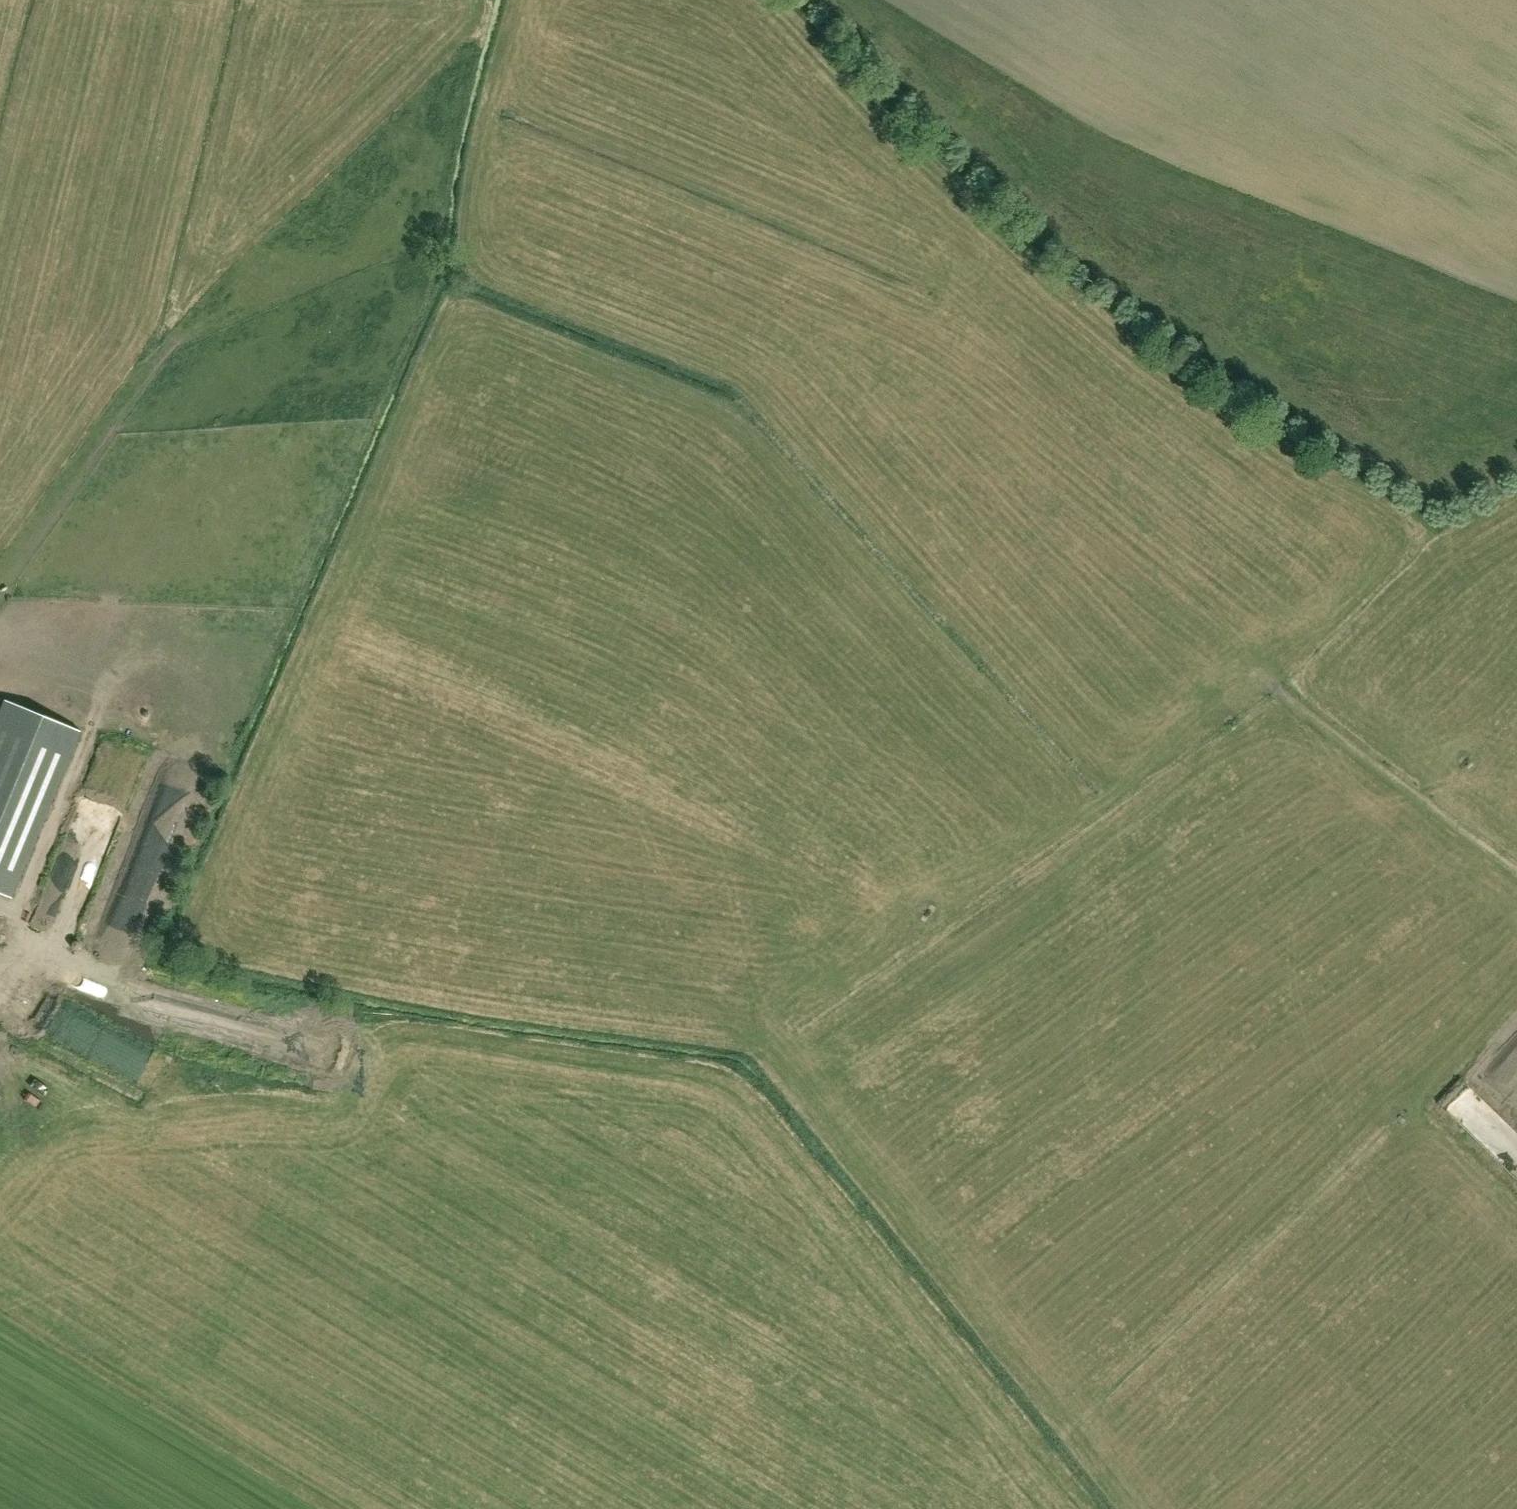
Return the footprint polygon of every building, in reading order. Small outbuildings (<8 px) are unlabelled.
[(80,731),(5,700),(0,712),(0,872),(19,880),(80,731)]
